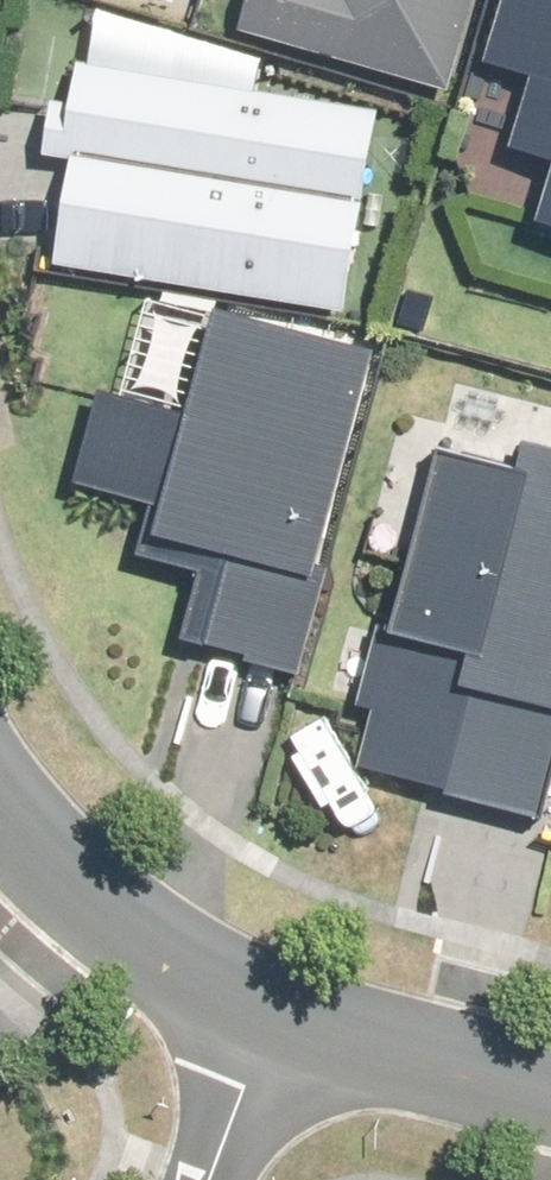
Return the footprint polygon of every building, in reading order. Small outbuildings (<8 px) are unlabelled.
[(189,28),(196,0),(81,0),(189,28)] [(243,33),(448,94),(476,0),(253,0),(243,33)] [(489,64),(534,77),(512,147),(550,159),(550,0),(509,0),(489,64)] [(77,63),(71,99),(57,97),(47,159),(60,162),(75,164),(57,268),(147,283),(351,315),(384,115),(77,63)] [(532,242),(550,248),(550,181),(532,242)] [(348,334),(144,302),(128,399),(103,395),(87,492),(165,505),(159,540),(203,547),(186,646),(310,666),(365,337),(348,334)] [(457,388),(362,771),(550,818),(550,816),(550,455),(520,448),(531,406),(457,388)]
